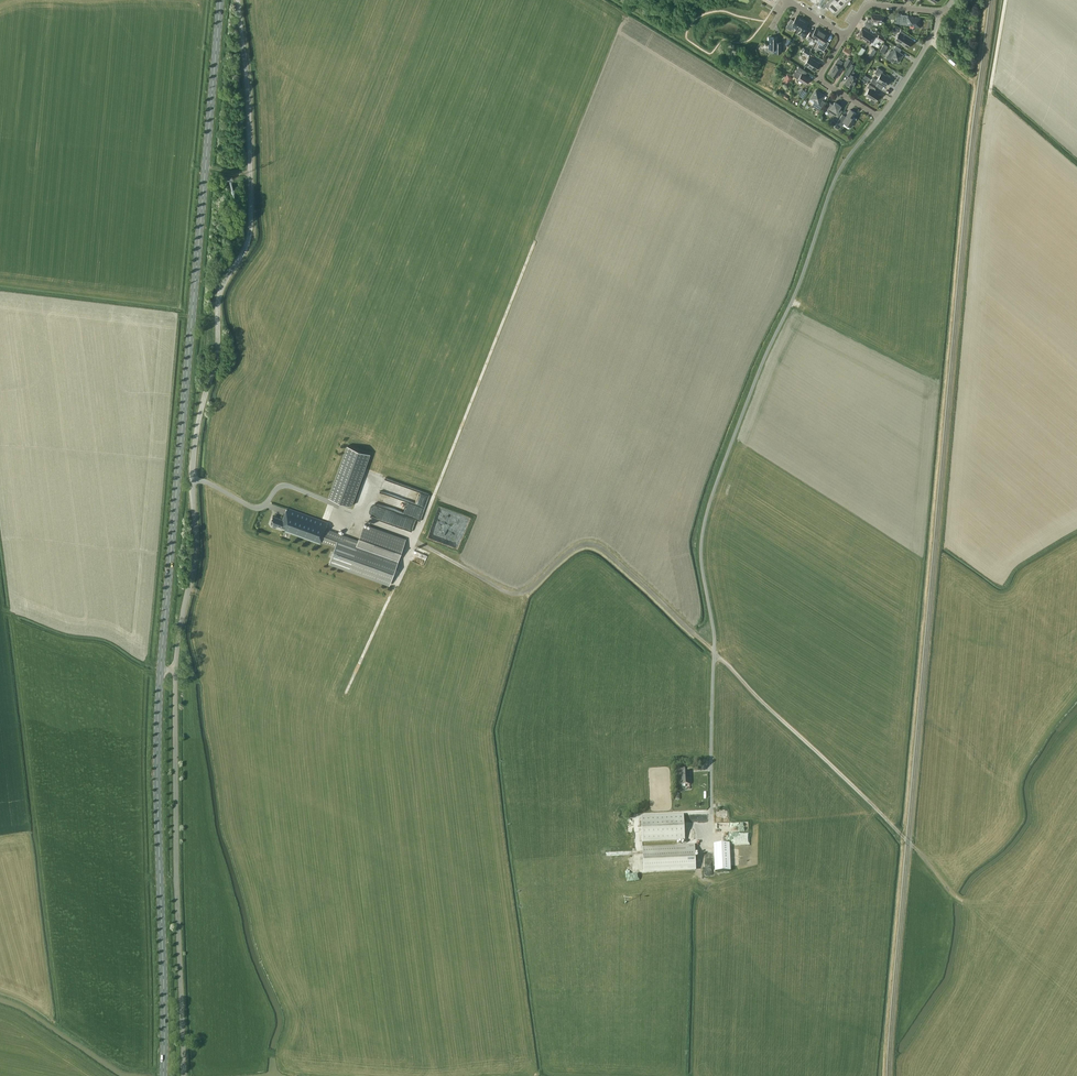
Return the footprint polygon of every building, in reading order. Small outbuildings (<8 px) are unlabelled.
[(834,15),(840,9),(831,0),(826,6),(834,15)] [(842,0),(831,0),(840,9),(845,3),(842,0)] [(883,15),(871,13),(871,19),(867,18),(865,23),(871,26),(872,24),(872,21),(882,22),(883,15)] [(796,29),(802,19),(797,15),(794,20),(791,19),(786,27),(791,30),(793,26),(796,29)] [(907,15),(901,15),(900,23),(906,24),(906,25),(915,26),(920,27),(921,18),(907,16),(907,15)] [(808,23),(802,19),(796,29),(800,31),(798,33),(803,36),(809,27),(806,26),(808,23)] [(816,28),(814,31),(811,29),(805,38),(810,41),(812,38),(816,41),(822,31),(816,28)] [(874,36),(862,28),(857,36),(869,44),(874,36)] [(956,29),(954,28),(951,32),(950,31),(947,35),(950,38),(953,35),(960,40),(965,34),(957,29),(956,29)] [(909,35),(901,30),(896,40),(907,47),(912,41),(907,38),(909,35)] [(828,35),(822,31),(816,41),(819,43),(817,47),(823,51),(829,43),(825,40),(828,35)] [(769,36),(769,37),(769,49),(774,49),(774,53),(781,53),(781,42),(778,42),(778,38),(773,38),(773,36),(769,36)] [(901,49),(895,45),(893,48),(895,50),(890,57),(898,62),(903,54),(899,52),(901,49)] [(865,49),(862,47),(857,53),(861,56),(865,49)] [(819,63),(809,56),(804,64),(814,70),(819,63)] [(853,59),(849,56),(848,58),(848,57),(843,65),(848,67),(853,59)] [(841,63),(837,60),(831,69),(832,70),(829,74),(835,78),(838,73),(838,74),(842,68),(839,66),(841,63)] [(855,66),(851,64),(845,74),(849,76),(845,83),(851,87),(857,78),(852,75),(854,72),(852,71),(855,66)] [(807,72),(798,67),(794,74),(794,77),(806,84),(809,78),(805,75),(807,72)] [(883,71),(877,67),(874,73),(879,76),(876,79),(873,77),(870,82),(876,86),(878,82),(884,86),(890,77),(886,75),(882,73),(883,71)] [(875,88),(869,84),(867,87),(869,88),(865,94),(871,98),(869,100),(870,101),(872,103),(874,103),(875,101),(879,95),(873,91),(875,88)] [(824,95),(816,90),(811,98),(814,100),(811,105),(819,110),(825,101),(821,99),(824,95)] [(840,105),(834,101),(832,104),(829,102),(825,109),(838,117),(839,114),(836,112),(840,105)] [(856,113),(850,109),(846,116),(842,114),(836,123),(841,126),(844,122),(851,127),(856,119),(853,117),(856,113)] [(328,497),(351,505),(370,454),(346,446),(328,497)] [(421,520),(430,492),(386,477),(386,479),(386,485),(388,481),(388,489),(390,481),(391,490),(388,490),(388,495),(410,502),(407,513),(405,513),(383,506),(381,506),(375,503),(371,514),(371,516),(413,529),(414,527),(418,527),(419,523),(419,520),(421,520)] [(358,540),(326,528),(328,523),(286,507),(282,519),(273,515),(270,522),(274,523),(273,526),(276,527),(277,525),(284,527),(283,530),(320,544),(321,541),(335,547),(329,564),(389,586),(406,538),(364,523),(358,540)] [(690,784),(689,771),(681,772),(681,785),(690,784)] [(642,842),(684,840),(683,815),(641,817),(642,842)] [(729,843),(714,844),(715,872),(730,871),(730,865),(729,843)] [(695,867),(694,845),(642,848),(643,869),(695,867)]
